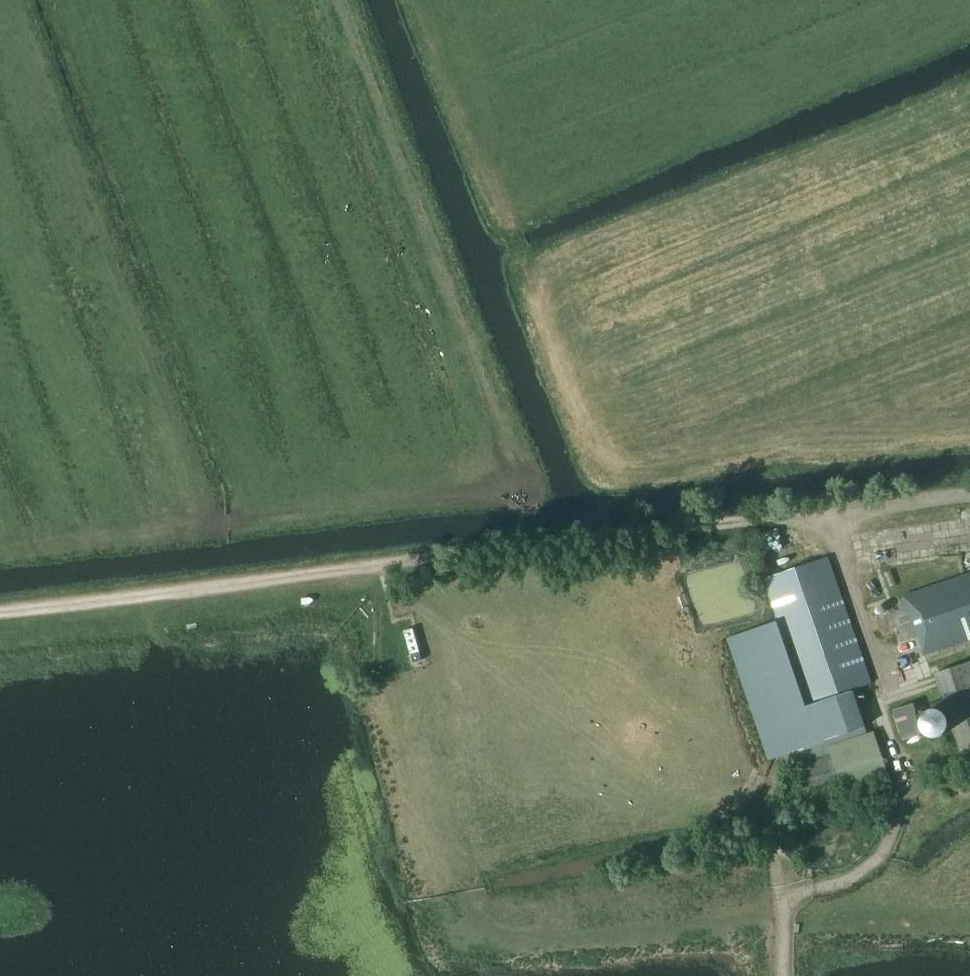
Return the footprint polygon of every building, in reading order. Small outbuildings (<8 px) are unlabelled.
[(764,579),(779,622),(730,639),(771,759),(864,726),(851,690),(870,683),(825,557),(764,579)] [(969,638),(969,574),(904,597),(922,649),(924,654),(969,638)] [(410,654),(411,654),(414,662),(422,660),(413,628),(403,631),(410,654)] [(964,751),(969,749),(969,662),(936,674),(964,751)] [(893,711),(903,741),(923,735),(912,704),(893,711)] [(948,726),(948,723),(948,721),(948,718),(946,715),(945,713),(943,711),(941,710),(938,709),(935,708),(933,708),(930,709),(927,710),(925,712),(923,713),(922,716),(921,718),(920,721),(920,724),(920,726),(921,729),(923,731),(924,733),(927,735),(929,736),(932,737),(934,737),(937,737),(940,736),(942,735),(944,733),(946,731),(947,728),(948,726)] [(843,795),(890,780),(874,732),(829,747),(831,754),(794,766),(806,800),(841,788),(843,795)]
